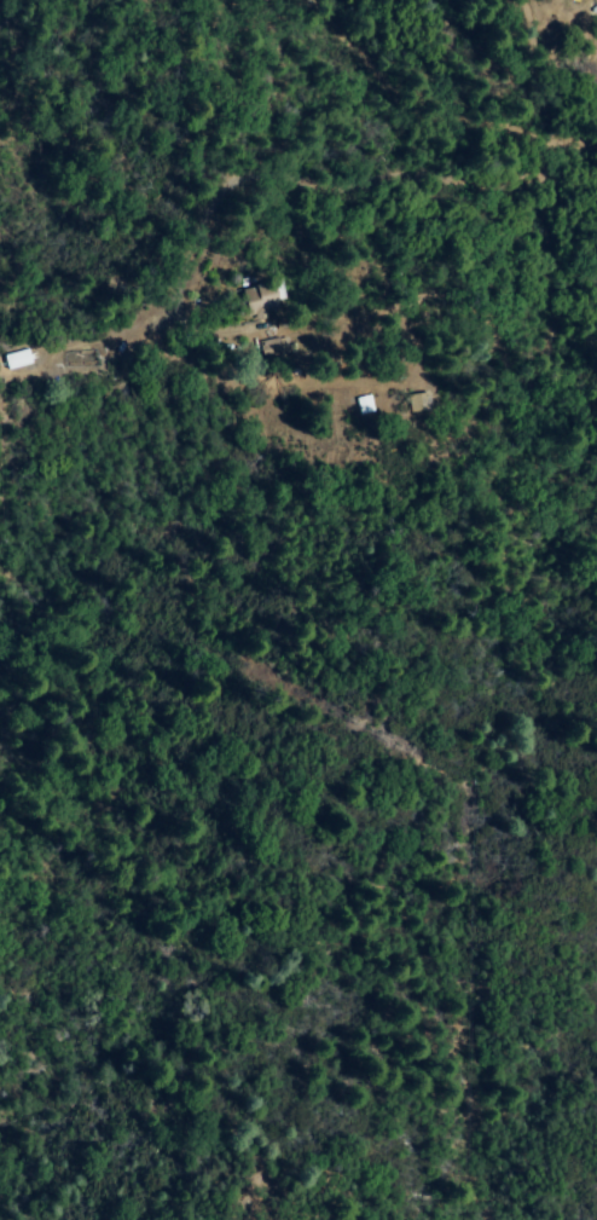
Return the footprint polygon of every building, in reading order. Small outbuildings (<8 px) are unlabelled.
[(242,322),(264,317),(262,311),(272,308),(266,284),(235,292),(242,322)] [(257,343),(262,360),(279,355),(274,338),(257,343)] [(3,371),(28,364),(24,350),(0,356),(0,359),(3,371)] [(408,414),(428,410),(424,393),(404,397),(408,414)] [(357,416),(372,412),(367,395),(353,399),(357,416)]
